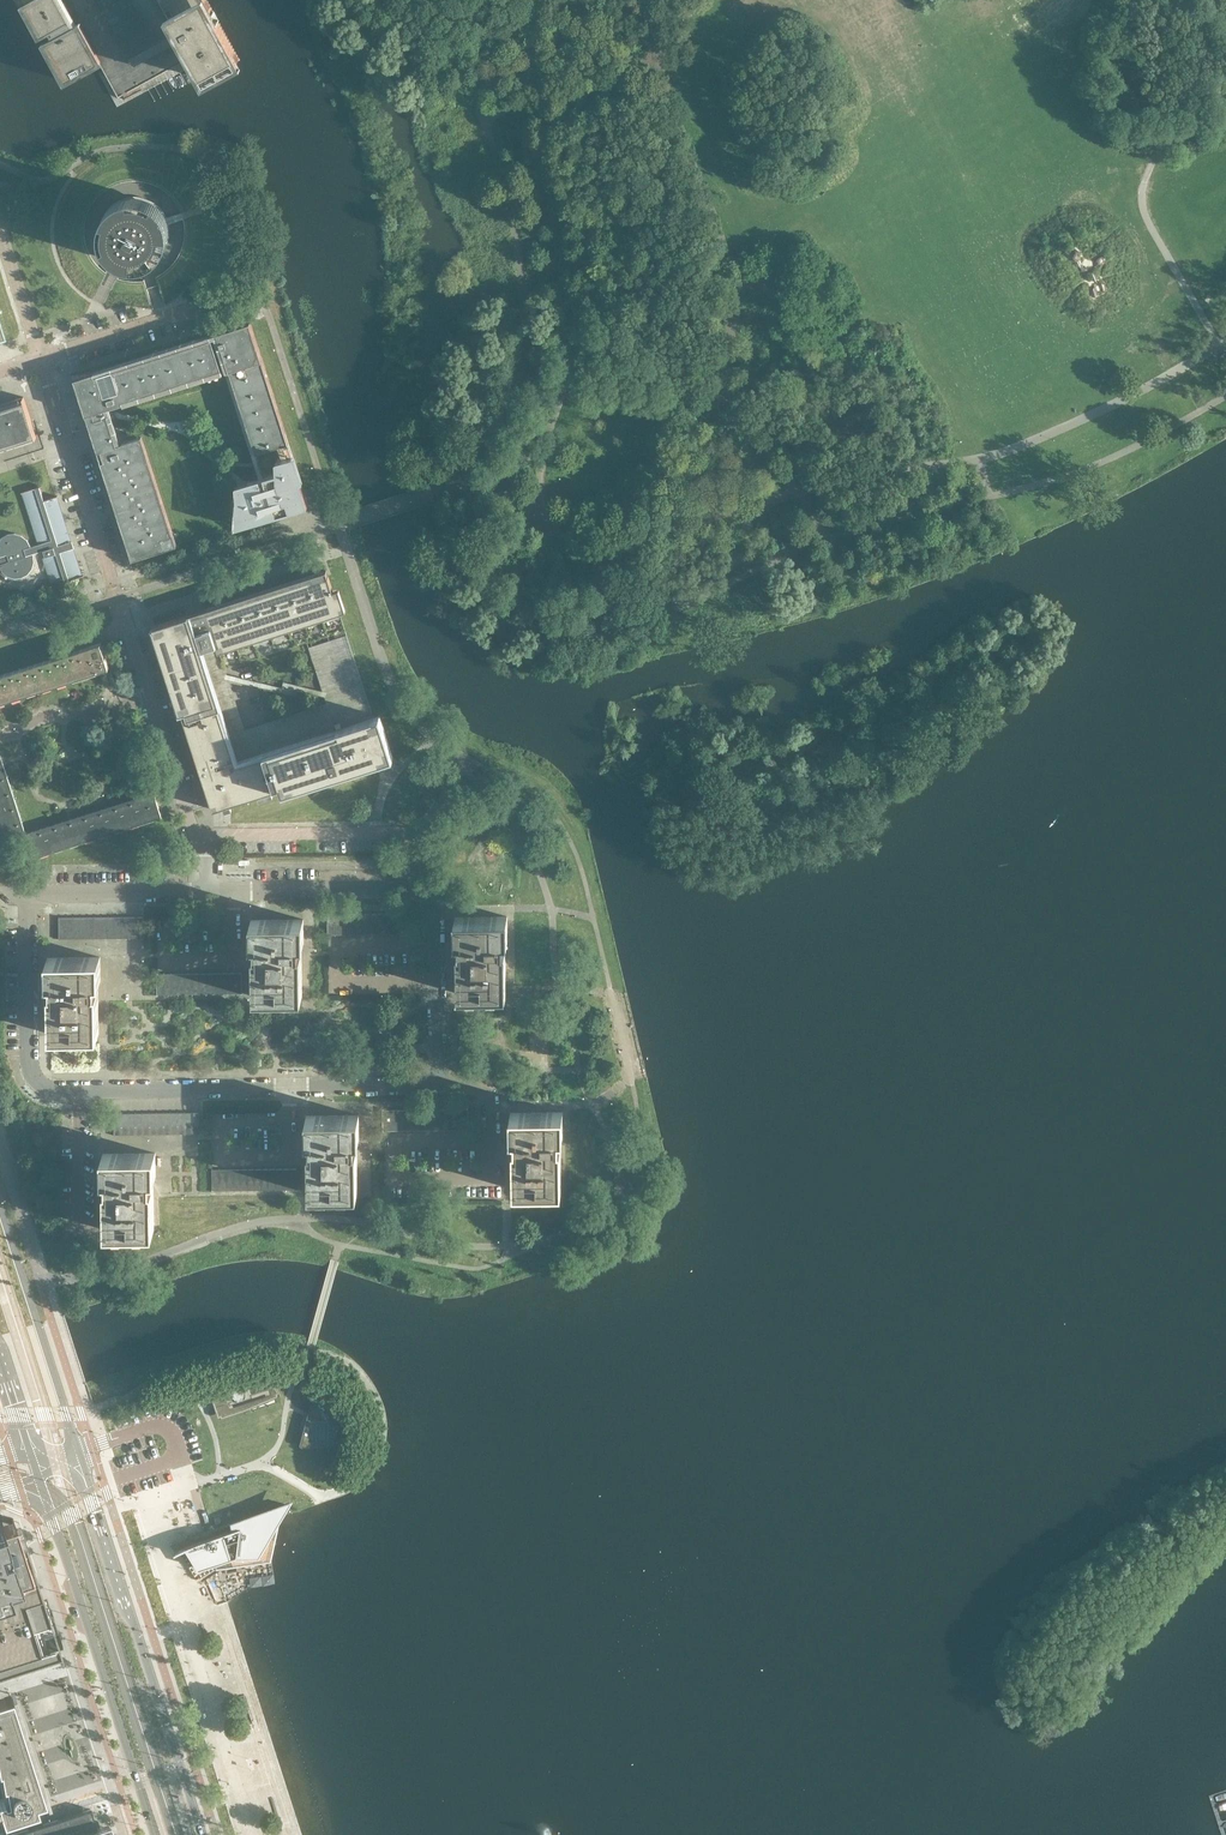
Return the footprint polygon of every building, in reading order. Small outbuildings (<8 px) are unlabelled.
[(79,22),(73,25),(59,0),(21,0),(65,81),(100,61),(79,22)] [(182,27),(178,29),(179,30),(178,31),(182,39),(181,39),(191,57),(203,79),(238,59),(206,0),(167,0),(182,27)] [(197,232),(197,229),(197,227),(197,223),(197,221),(196,218),(196,216),(195,215),(195,212),(193,209),(192,206),(191,202),(189,199),(188,198),(186,195),(185,193),(184,192),(181,189),(180,188),(178,185),(176,184),(174,182),(171,179),(168,178),(166,177),(163,175),(160,173),(157,172),(153,171),(150,170),(144,169),(140,168),(137,168),(133,168),(129,168),(127,168),(126,168),(122,169),(117,170),(113,172),(110,173),(107,174),(105,175),(100,178),(97,180),(96,181),(93,183),(90,186),(88,188),(86,190),(84,193),(83,195),(81,198),(80,199),(78,203),(77,205),(76,208),(74,212),(74,214),(73,217),(72,221),(72,224),(71,228),(71,230),(71,233),(71,235),(72,237),(72,241),(73,244),(74,248),(74,250),(75,253),(77,256),(77,258),(79,261),(81,264),(83,267),(85,270),(87,273),(89,274),(91,277),(93,278),(96,281),(97,282),(100,284),(102,285),(103,286),(106,287),(109,289),(111,290),(112,290),(116,291),(118,292),(121,293),(127,293),(130,294),(134,294),(137,294),(141,294),(144,293),(148,293),(147,289),(152,287),(158,285),(159,289),(162,288),(164,286),(167,285),(170,283),(171,282),(174,280),(177,278),(179,275),(180,274),(182,272),(184,270),(186,267),(187,265),(190,261),(191,258),(193,254),(194,251),(195,248),(196,244),(197,241),(197,238),(197,234),(197,232)] [(122,400),(221,368),(221,366),(227,364),(253,443),(255,452),(256,453),(288,442),(289,442),(285,433),(250,322),(250,321),(74,378),(90,427),(109,421),(105,408),(111,406),(123,402),(122,400)] [(26,436),(27,440),(36,437),(31,421),(23,396),(15,399),(16,402),(0,407),(0,445),(26,436)] [(177,545),(142,436),(141,436),(117,444),(109,421),(90,427),(101,461),(132,559),(177,545)] [(308,503),(292,454),(276,459),(277,471),(236,484),(238,526),(269,516),(308,503)] [(56,497),(58,496),(57,495),(55,496),(44,500),(40,487),(42,486),(42,485),(21,492),(21,493),(23,492),(39,543),(32,546),(31,544),(30,541),(28,539),(27,538),(25,536),(24,535),(23,535),(21,534),(19,533),(17,533),(15,532),(14,532),(13,532),(10,532),(8,533),(6,533),(5,534),(3,535),(2,536),(0,538),(0,557),(4,555),(5,561),(0,563),(0,568),(0,569),(1,570),(2,572),(3,573),(5,574),(6,575),(7,576),(9,577),(12,578),(13,578),(15,578),(17,578),(18,578),(20,578),(22,577),(23,577),(25,576),(26,575),(28,574),(29,573),(31,571),(32,570),(32,569),(33,567),(34,566),(34,564),(35,562),(35,561),(35,559),(35,557),(34,556),(34,553),(42,551),(52,581),(50,582),(59,580),(64,578),(64,581),(62,582),(81,576),(83,576),(83,575),(81,575),(72,548),(74,547),(72,541),(70,541),(56,497)] [(227,736),(199,648),(216,643),(219,651),(346,610),(339,588),(333,590),(328,575),(326,570),(204,609),(187,614),(154,625),(198,764),(232,753),(227,736)] [(100,670),(109,667),(101,642),(74,651),(0,674),(0,702),(100,670)] [(363,718),(374,715),(359,666),(353,668),(355,675),(346,677),(351,693),(355,691),(358,701),(363,718)] [(293,713),(300,733),(313,729),(310,720),(328,713),(324,702),(293,713)] [(364,765),(393,756),(380,714),(322,733),(322,736),(202,775),(213,809),(230,804),(241,800),(242,805),(249,802),(248,798),(292,784),(294,788),(308,783),(306,779),(327,773),(328,777),(335,775),(334,770),(350,765),(351,769),(364,765)] [(3,761),(2,759),(1,754),(0,754),(0,838),(2,845),(7,843),(19,839),(20,843),(21,847),(29,845),(33,858),(62,849),(162,817),(160,811),(154,792),(150,793),(71,818),(68,819),(26,833),(4,763),(3,761)] [(506,993),(505,949),(500,949),(500,940),(507,940),(507,916),(454,917),(455,940),(459,940),(459,950),(457,950),(458,993),(506,993)] [(302,996),(301,952),(296,952),(296,943),(304,943),(303,919),(250,919),(251,943),(255,943),(255,953),(253,953),(254,996),(302,996)] [(99,1033),(98,990),(93,990),(93,981),(100,981),(100,957),(47,957),(48,981),(52,981),(52,990),(50,990),(51,1034),(99,1033)] [(561,1188),(561,1145),(555,1145),(555,1136),(563,1136),(562,1112),(510,1112),(510,1136),(514,1136),(514,1140),(514,1145),(513,1145),(513,1189),(561,1188)] [(357,1191),(357,1148),(352,1148),(351,1139),(359,1139),(359,1115),(306,1115),(306,1139),(310,1138),(311,1148),(309,1148),(309,1192),(357,1191)] [(154,1229),(153,1186),(148,1186),(148,1177),(155,1177),(155,1152),(102,1153),(103,1176),(107,1176),(107,1186),(105,1186),(106,1230),(154,1229)] [(247,1382),(213,1389),(219,1407),(222,1415),(243,1408),(244,1407),(243,1404),(274,1394),(275,1394),(269,1375),(267,1376),(267,1375),(249,1381),(249,1382),(247,1382)] [(271,1559),(280,1517),(280,1516),(281,1516),(288,1504),(232,1522),(234,1528),(214,1535),(208,1537),(202,1539),(193,1543),(185,1546),(180,1548),(174,1551),(175,1553),(179,1551),(182,1549),(186,1555),(182,1556),(197,1580),(222,1564),(224,1567),(270,1560),(271,1559)] [(22,1535),(18,1536),(13,1518),(0,1522),(0,1521),(0,1603),(40,1590),(22,1535)] [(56,1639),(53,1632),(54,1632),(53,1630),(53,1631),(48,1615),(48,1614),(45,1606),(40,1590),(0,1603),(0,1676),(45,1662),(39,1645),(56,1639)] [(10,1692),(0,1695),(0,1813),(28,1804),(32,1802),(31,1799),(43,1795),(10,1692)] [(107,1823),(96,1827),(91,1808),(8,1834),(111,1834),(107,1823)]
